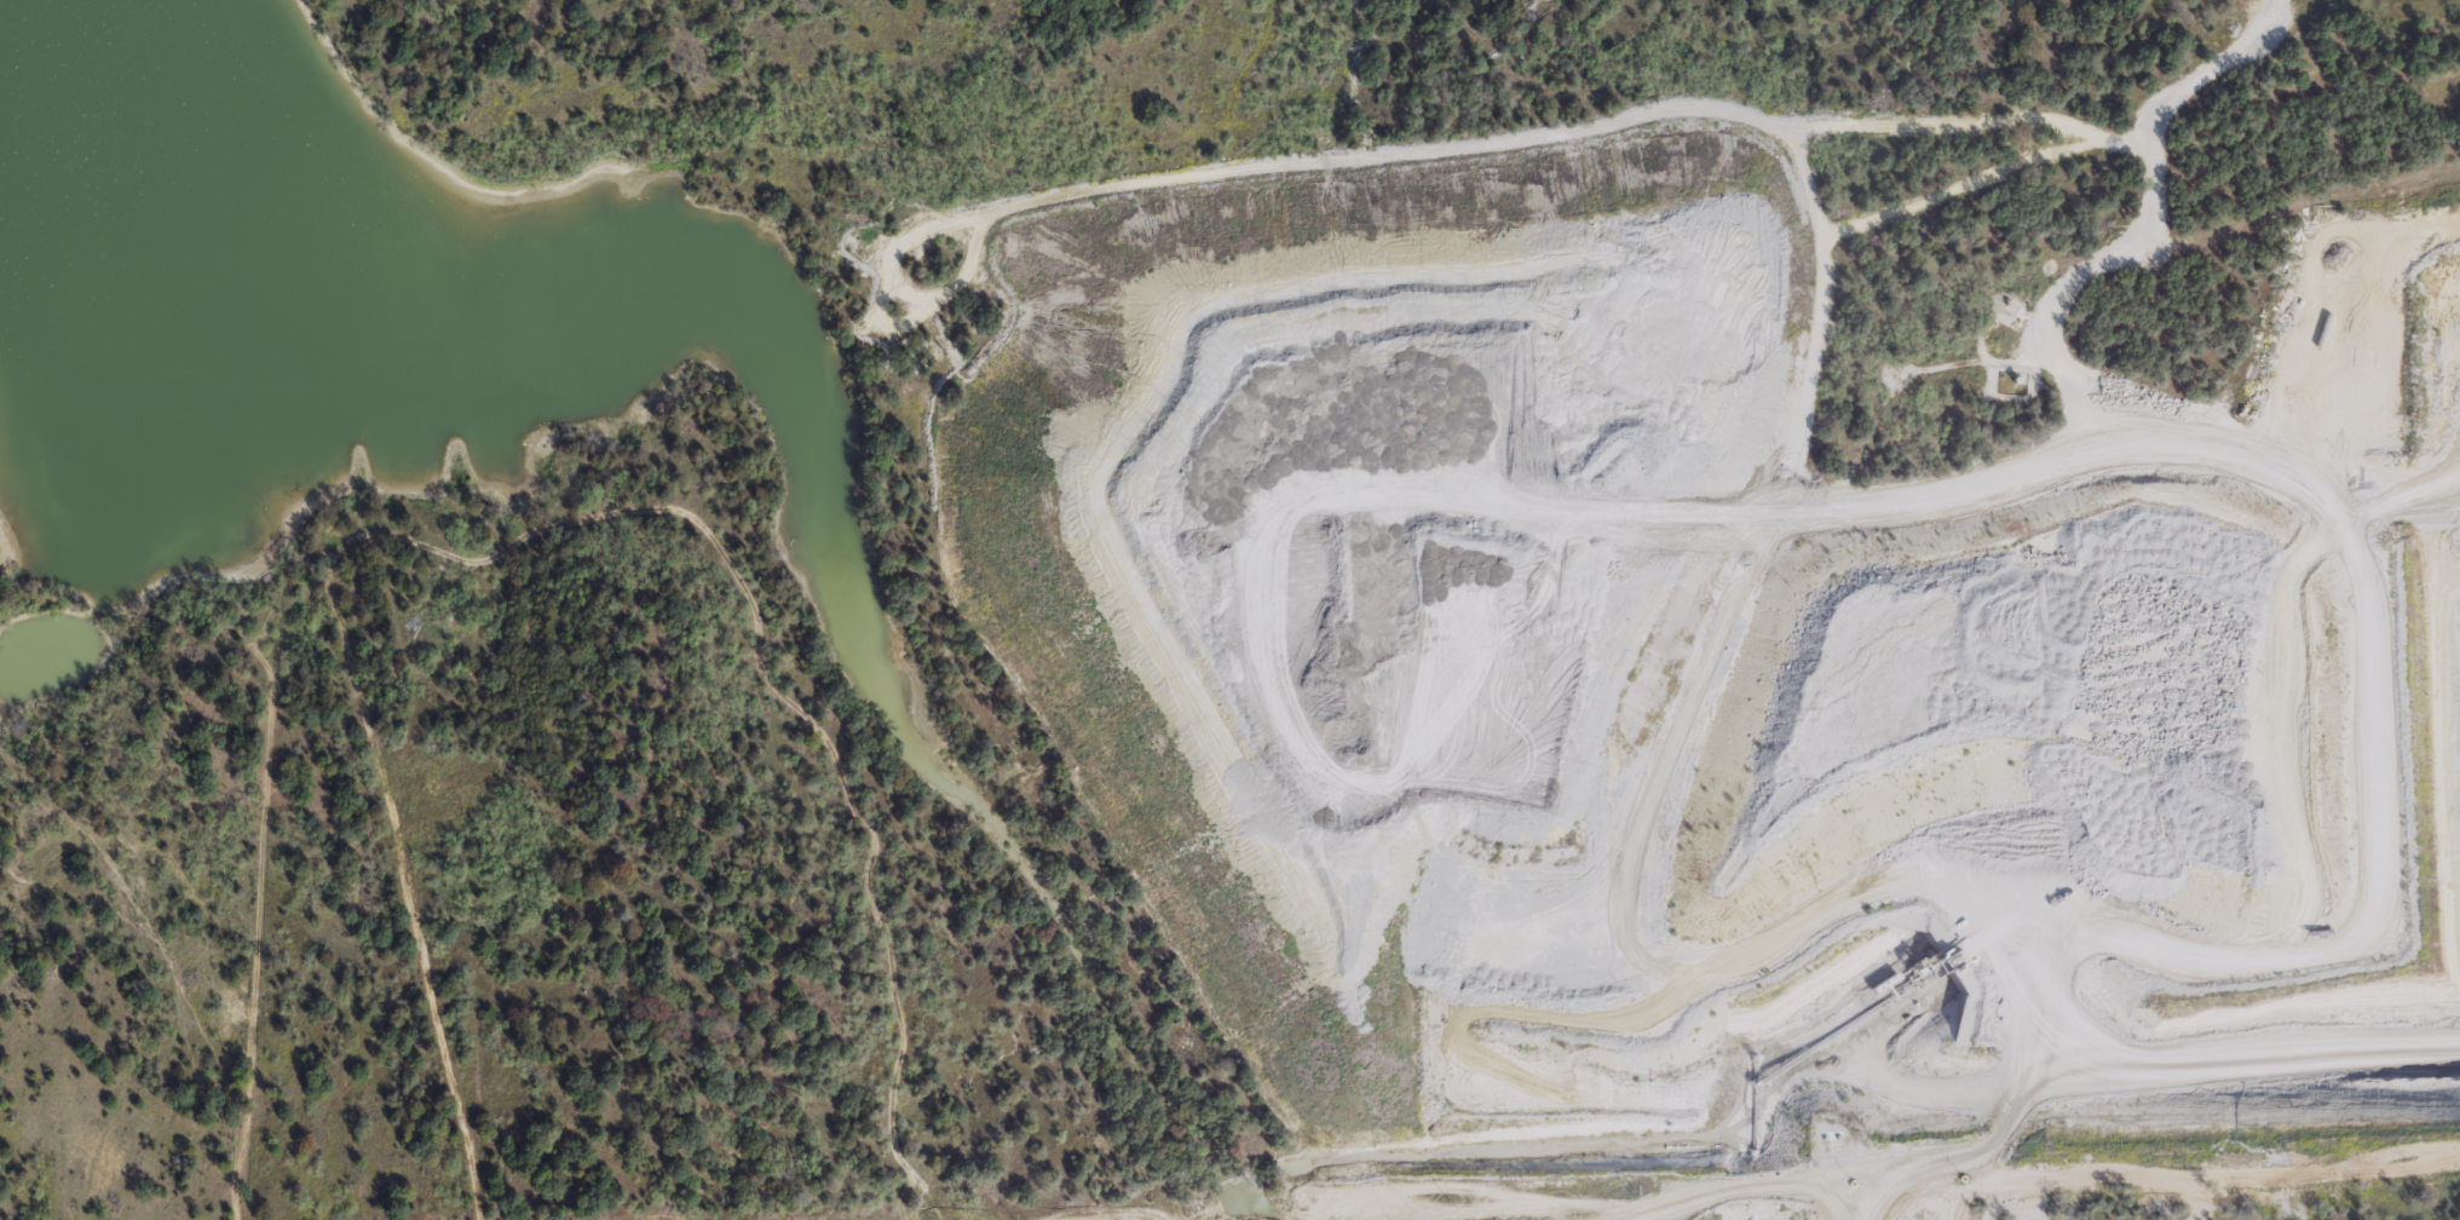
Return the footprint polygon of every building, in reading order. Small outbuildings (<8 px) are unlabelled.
[(414,639),(407,635),(414,621),(421,625),(414,639)]
